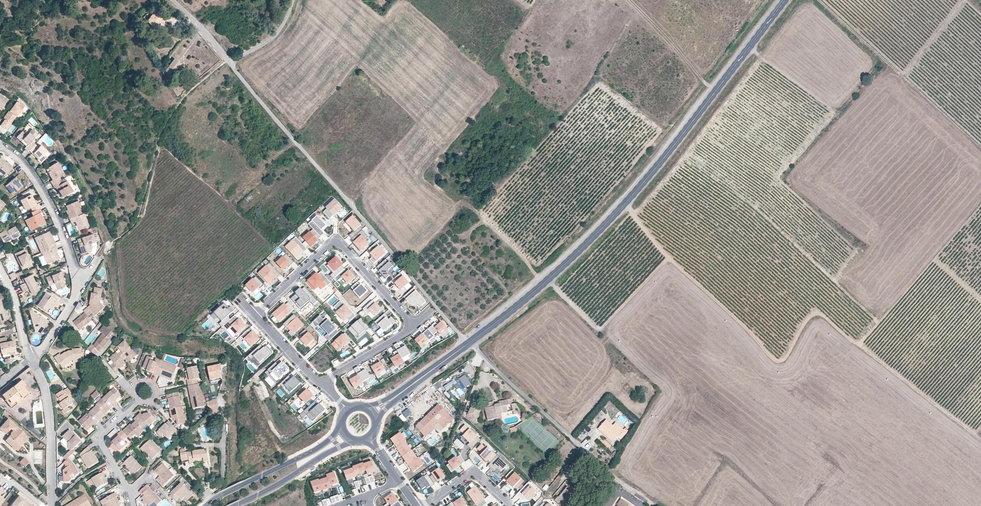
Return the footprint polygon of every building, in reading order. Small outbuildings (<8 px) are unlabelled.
[(156,23),(162,17),(156,11),(150,16),(147,13),(143,17),(154,28),(157,25),(156,23)] [(171,75),(181,63),(175,58),(165,70),(171,75)] [(5,119),(1,125),(7,130),(11,124),(11,123),(16,116),(17,116),(19,113),(21,114),(24,110),(22,109),(24,105),(19,101),(18,102),(17,101),(10,110),(9,110),(3,118),(5,119)] [(32,141),(38,134),(32,129),(26,135),(22,131),(16,137),(26,146),(24,148),(28,151),(29,150),(35,144),(32,141)] [(44,154),(47,151),(41,145),(38,147),(35,144),(29,150),(38,159),(37,159),(41,163),(47,157),(44,154)] [(12,167),(0,157),(0,172),(5,176),(12,167)] [(59,176),(64,173),(57,162),(48,167),(50,170),(49,171),(50,173),(49,174),(52,180),(50,181),(52,185),(59,180),(61,180),(59,176)] [(12,194),(23,186),(16,177),(5,185),(12,194)] [(73,191),(67,180),(66,181),(61,184),(59,180),(52,185),(55,188),(56,187),(62,198),(73,191)] [(37,204),(31,194),(26,197),(27,199),(31,197),(35,205),(37,204)] [(11,200),(14,206),(21,204),(18,197),(11,200)] [(35,205),(31,197),(27,199),(26,197),(20,200),(23,206),(26,210),(31,207),(33,211),(37,209),(39,208),(40,207),(38,204),(37,204),(35,205)] [(323,212),(330,219),(343,207),(336,199),(326,208),(327,209),(323,212)] [(83,213),(78,200),(66,205),(68,209),(71,218),(83,213)] [(46,222),(40,212),(41,211),(39,208),(37,209),(33,211),(31,212),(33,216),(25,220),(30,230),(46,222)] [(89,225),(84,213),(83,213),(69,219),(71,223),(75,221),(79,230),(89,225)] [(309,224),(313,229),(321,237),(324,233),(321,230),(326,226),(317,216),(309,224)] [(361,230),(362,229),(360,226),(361,225),(353,216),(346,221),(353,229),(354,229),(355,230),(349,236),(351,239),(361,230)] [(20,235),(15,226),(7,230),(6,229),(0,233),(0,236),(4,243),(11,238),(12,240),(16,237),(17,237),(20,235)] [(317,240),(321,237),(313,229),(304,238),(312,247),(318,241),(317,240)] [(361,230),(351,239),(360,248),(367,242),(364,239),(367,236),(361,230)] [(56,246),(55,243),(54,243),(51,236),(52,236),(50,231),(34,237),(41,253),(42,252),(56,246)] [(91,243),(96,242),(93,234),(77,239),(78,243),(79,243),(80,245),(79,245),(82,254),(91,251),(88,244),(91,243)] [(308,249),(296,237),(286,247),(296,258),(300,253),(299,252),(301,250),(302,251),(304,253),(308,249)] [(385,253),(375,242),(369,248),(371,250),(369,252),(372,256),(368,259),(373,264),(385,253)] [(60,258),(56,251),(58,250),(56,246),(42,252),(47,264),(60,258)] [(31,262),(25,249),(15,254),(16,257),(18,256),(23,266),(31,262)] [(294,262),(286,254),(277,263),(283,270),(288,266),(290,264),(291,265),(294,262)] [(332,272),(330,274),(333,278),(344,269),(341,264),(343,263),(336,254),(325,263),(332,272)] [(22,269),(32,265),(31,262),(23,266),(18,256),(16,257),(22,269)] [(389,262),(386,259),(377,267),(380,270),(379,271),(386,279),(390,276),(388,273),(389,270),(393,266),(389,262)] [(280,274),(269,262),(258,272),(268,283),(274,277),(275,276),(277,277),(280,274)] [(337,281),(342,277),(348,284),(355,278),(349,271),(347,272),(344,269),(334,278),(337,281)] [(65,281),(63,275),(64,275),(62,271),(46,277),(49,285),(55,283),(57,289),(65,286),(63,281),(65,281)] [(15,273),(9,276),(11,280),(23,275),(21,272),(16,274),(15,273)] [(328,286),(331,283),(321,272),(318,274),(317,273),(307,282),(315,290),(319,286),(321,289),(326,284),(328,286)] [(400,273),(394,278),(397,281),(395,283),(401,290),(409,283),(400,273)] [(39,289),(31,274),(22,279),(24,282),(19,284),(23,292),(28,290),(29,294),(39,289)] [(264,284),(256,276),(246,285),(253,292),(259,286),(260,288),(264,284)] [(357,283),(351,288),(354,291),(353,291),(360,298),(367,292),(361,285),(360,286),(357,283)] [(316,300),(304,287),(302,290),(298,286),(293,291),(295,294),(291,297),(300,307),(308,299),(312,303),(316,300)] [(92,293),(91,302),(92,302),(91,305),(90,305),(88,308),(92,313),(95,316),(103,310),(97,303),(98,298),(101,299),(102,289),(95,288),(94,294),(92,293)] [(426,302),(413,288),(403,297),(406,300),(406,299),(407,298),(410,301),(409,303),(417,305),(419,303),(422,306),(426,302)] [(60,302),(46,292),(37,305),(47,311),(49,308),(52,310),(54,306),(55,304),(57,305),(58,306),(60,302)] [(356,316),(353,312),(352,313),(348,310),(341,301),(334,307),(338,312),(337,313),(344,321),(347,318),(350,322),(356,316)] [(372,301),(363,309),(368,315),(371,312),(375,316),(382,310),(376,303),(375,304),(372,301)] [(78,302),(75,308),(79,310),(83,305),(78,302)] [(294,308),(289,302),(286,305),(285,304),(273,314),(279,322),(294,308)] [(222,328),(223,327),(225,324),(231,319),(228,316),(235,311),(231,307),(229,309),(228,310),(227,309),(228,308),(225,304),(215,313),(218,317),(222,322),(219,324),(222,328)] [(92,320),(88,316),(92,313),(88,308),(84,311),(85,313),(74,322),(80,330),(92,320)] [(41,333),(49,321),(32,310),(29,311),(34,332),(37,331),(41,333)] [(294,314),(283,324),(286,327),(287,326),(294,334),(303,325),(294,314)] [(385,314),(375,322),(377,325),(378,325),(384,331),(391,324),(392,325),(395,322),(391,317),(387,320),(386,318),(387,317),(385,314)] [(231,319),(225,324),(230,329),(232,326),(235,329),(233,331),(237,335),(246,326),(235,315),(231,319)] [(329,341),(339,332),(336,329),(337,328),(329,320),(329,321),(325,317),(324,319),(320,315),(313,321),(317,325),(319,323),(322,327),(323,326),(327,331),(327,330),(329,332),(325,336),(329,341)] [(366,331),(370,327),(361,318),(348,329),(355,337),(365,329),(366,331)] [(432,325),(432,326),(437,331),(441,335),(448,329),(441,321),(437,324),(435,322),(432,325)] [(110,337),(113,333),(104,326),(99,331),(103,334),(93,345),(98,352),(102,347),(103,348),(110,340),(109,339),(110,337)] [(437,331),(432,326),(426,331),(422,326),(418,329),(423,334),(429,341),(434,337),(433,335),(437,331)] [(305,329),(300,334),(303,337),(301,339),(307,346),(314,339),(305,329)] [(248,330),(241,336),(244,340),(245,339),(252,346),(259,339),(256,335),(252,332),(251,333),(248,330)] [(352,339),(345,332),(332,345),(336,349),(338,347),(340,349),(352,339)] [(425,343),(426,345),(430,342),(429,341),(423,334),(415,341),(420,347),(425,343)] [(13,340),(6,342),(0,343),(0,346),(1,353),(9,351),(15,350),(13,340)] [(137,355),(125,341),(118,347),(120,349),(118,351),(117,352),(119,355),(124,361),(127,358),(129,357),(130,359),(133,358),(137,355)] [(398,343),(394,345),(397,350),(402,359),(410,354),(405,346),(401,349),(398,343)] [(264,348),(261,344),(248,356),(256,366),(260,363),(261,364),(273,353),(269,349),(268,350),(266,348),(267,347),(266,346),(264,348)] [(84,360),(84,353),(81,353),(81,349),(72,349),(72,351),(69,351),(70,352),(67,354),(66,352),(61,355),(60,354),(54,358),(59,364),(60,364),(62,368),(69,364),(68,363),(72,361),(73,361),(84,360)] [(402,359),(397,350),(393,353),(395,355),(390,358),(395,367),(404,362),(402,359)] [(119,355),(117,352),(109,358),(113,363),(110,366),(116,373),(120,370),(119,369),(126,364),(119,355)] [(156,375),(162,361),(156,358),(155,362),(151,360),(152,358),(147,356),(143,367),(147,369),(146,371),(156,375)] [(51,364),(47,358),(44,361),(45,364),(47,363),(50,367),(52,365),(51,364)] [(172,379),(177,366),(162,361),(156,375),(165,378),(165,377),(172,379)] [(276,362),(267,370),(271,373),(272,372),(279,379),(289,370),(282,362),(279,366),(276,362)] [(371,366),(378,378),(381,376),(380,374),(382,373),(381,372),(385,369),(381,362),(375,365),(374,364),(371,366)] [(221,378),(220,372),(222,372),(221,364),(208,367),(210,380),(221,378)] [(187,368),(188,373),(190,381),(187,381),(188,386),(193,385),(198,384),(197,379),(200,379),(197,366),(187,368)] [(20,377),(29,370),(32,376),(34,374),(29,367),(12,380),(15,384),(21,379),(20,377)] [(361,372),(358,367),(354,369),(357,373),(362,382),(370,378),(365,370),(361,372)] [(362,382),(357,373),(348,378),(353,387),(362,382)] [(457,378),(454,379),(457,383),(454,385),(456,387),(460,385),(463,388),(471,383),(465,374),(459,378),(457,378)] [(285,386),(291,392),(301,383),(294,376),(291,379),(289,375),(279,384),(283,388),(285,386)] [(22,396),(30,390),(21,379),(15,384),(2,394),(5,399),(11,408),(23,398),(22,396)] [(457,383),(454,379),(444,386),(447,390),(454,385),(457,383)] [(205,406),(201,384),(198,384),(193,385),(188,386),(193,409),(205,406)] [(113,399),(116,396),(117,397),(120,394),(113,387),(104,395),(109,401),(113,405),(114,406),(117,403),(114,400),(113,399)] [(59,398),(61,403),(60,404),(64,410),(62,411),(64,415),(70,411),(67,408),(73,403),(72,401),(75,398),(68,388),(63,391),(65,393),(59,398)] [(59,398),(65,393),(63,391),(63,390),(56,394),(59,398)] [(94,400),(100,394),(97,391),(91,396),(94,400)] [(305,391),(298,398),(301,402),(304,405),(311,398),(305,391)] [(182,406),(179,392),(166,395),(167,399),(168,399),(170,409),(182,406)] [(104,395),(95,404),(104,413),(107,410),(106,409),(109,406),(110,408),(113,405),(109,401),(104,395)] [(219,411),(216,400),(209,401),(212,413),(219,411)] [(508,411),(506,405),(509,405),(508,400),(499,402),(500,404),(499,404),(498,404),(497,404),(496,402),(494,403),(493,402),(484,404),(488,421),(497,419),(497,420),(499,421),(502,420),(502,419),(501,413),(508,411)] [(307,408),(303,412),(306,415),(312,422),(325,410),(319,403),(318,405),(314,401),(307,408)] [(522,408),(521,407),(520,406),(519,405),(518,405),(517,404),(516,404),(514,403),(512,404),(515,414),(518,413),(517,410),(522,408)] [(104,413),(95,404),(86,413),(95,422),(95,423),(98,420),(97,419),(100,416),(101,417),(104,414),(104,413)] [(481,409),(473,404),(471,408),(477,412),(473,418),(476,419),(481,409)] [(452,419),(438,405),(416,427),(424,436),(438,422),(443,428),(452,419)] [(184,414),(182,406),(170,409),(172,419),(174,418),(176,418),(177,425),(186,423),(185,419),(184,414)] [(399,415),(403,421),(412,414),(408,408),(399,415)] [(473,418),(477,412),(471,408),(467,415),(473,418)] [(95,422),(86,413),(78,421),(85,428),(89,424),(90,426),(95,422)] [(149,426),(156,420),(149,413),(144,414),(143,415),(141,413),(134,419),(134,420),(139,425),(142,429),(147,424),(149,426)] [(8,418),(0,427),(0,429),(5,433),(10,428),(13,430),(10,433),(11,434),(5,440),(17,451),(21,446),(29,437),(8,418)] [(618,437),(621,433),(621,432),(606,419),(598,429),(613,442),(618,437)] [(139,425),(134,420),(131,424),(132,425),(126,431),(132,437),(135,434),(138,436),(144,430),(142,429),(139,425)] [(175,433),(178,430),(169,421),(156,432),(161,437),(163,435),(166,438),(173,432),(175,433)] [(624,429),(616,422),(613,425),(621,432),(624,429)] [(476,435),(465,423),(459,429),(463,433),(461,435),(469,442),(476,435)] [(126,431),(132,425),(131,424),(123,431),(123,432),(127,436),(130,439),(132,437),(126,431)] [(81,442),(70,430),(62,436),(68,442),(70,445),(67,447),(70,450),(63,457),(66,460),(69,458),(75,452),(73,449),(81,442)] [(127,444),(123,440),(127,436),(123,432),(123,431),(122,430),(118,434),(119,436),(112,442),(115,445),(120,450),(120,451),(127,444)] [(396,448),(405,442),(406,441),(400,433),(391,439),(395,444),(393,445),(396,448)] [(152,459),(161,451),(150,440),(140,448),(145,454),(147,454),(150,456),(152,459)] [(115,445),(112,442),(109,445),(117,453),(120,450),(115,445)] [(402,456),(410,451),(405,442),(396,448),(395,449),(397,452),(399,451),(402,456)] [(494,453),(487,446),(485,448),(481,444),(477,448),(481,452),(479,454),(486,461),(494,453)] [(99,462),(95,455),(94,455),(88,446),(80,454),(88,468),(99,462)] [(613,455),(617,451),(612,447),(608,451),(613,455)] [(209,461),(207,451),(205,452),(205,450),(186,452),(185,449),(180,450),(181,460),(189,459),(189,462),(194,462),(194,459),(203,458),(203,460),(204,462),(209,461)] [(456,468),(465,462),(460,454),(448,462),(449,464),(446,466),(451,473),(454,471),(454,470),(456,468)] [(134,474),(142,467),(131,456),(124,463),(126,466),(126,467),(129,470),(130,470),(134,474)] [(418,457),(406,466),(409,469),(410,468),(413,472),(423,464),(418,457)] [(509,466),(500,457),(493,464),(500,471),(503,467),(506,470),(509,466)] [(29,463),(24,458),(20,462),(25,467),(29,463)] [(66,460),(63,463),(66,465),(67,467),(65,469),(63,470),(63,476),(65,476),(65,482),(69,482),(79,473),(75,465),(69,458),(66,460)] [(21,470),(24,467),(19,461),(16,464),(21,470)] [(366,471),(367,474),(375,471),(372,461),(364,464),(366,471)] [(174,476),(162,463),(154,471),(160,476),(166,483),(174,476)] [(353,467),(353,468),(356,475),(366,471),(364,464),(363,463),(353,467)] [(356,475),(353,468),(344,472),(347,480),(356,476),(356,475)] [(429,477),(434,483),(437,481),(438,482),(445,477),(439,468),(432,473),(433,474),(429,477)] [(337,481),(334,471),(326,474),(327,476),(318,479),(318,478),(310,481),(314,491),(322,488),(322,489),(330,486),(329,484),(337,481)] [(522,479),(514,471),(505,481),(513,488),(522,479)] [(107,483),(103,477),(105,476),(103,472),(92,479),(95,484),(97,488),(107,483)] [(431,487),(434,484),(434,483),(429,477),(427,474),(416,481),(422,489),(426,487),(427,488),(430,486),(431,487)] [(163,486),(166,483),(160,476),(156,479),(163,486)] [(193,495),(181,483),(171,492),(175,496),(173,498),(176,501),(179,498),(181,500),(185,497),(188,500),(193,495)] [(149,488),(147,489),(145,486),(139,492),(142,494),(143,493),(144,495),(143,496),(141,498),(143,500),(144,501),(149,505),(154,502),(157,505),(161,501),(149,488)] [(477,505),(483,505),(485,505),(487,503),(476,486),(468,492),(477,505)] [(538,493),(530,486),(522,494),(530,502),(538,493)] [(561,503),(571,491),(567,487),(558,498),(558,497),(556,499),(561,503)] [(116,497),(117,496),(115,492),(100,501),(103,505),(105,503),(107,505),(121,505),(119,503),(120,502),(116,497)] [(399,501),(398,501),(392,493),(385,498),(388,503),(384,505),(403,505),(399,501)] [(85,494),(74,501),(77,505),(92,505),(85,494)] [(19,495),(10,505),(32,505),(19,495)] [(450,503),(452,505),(464,505),(467,504),(462,497),(454,502),(453,500),(450,503)]
